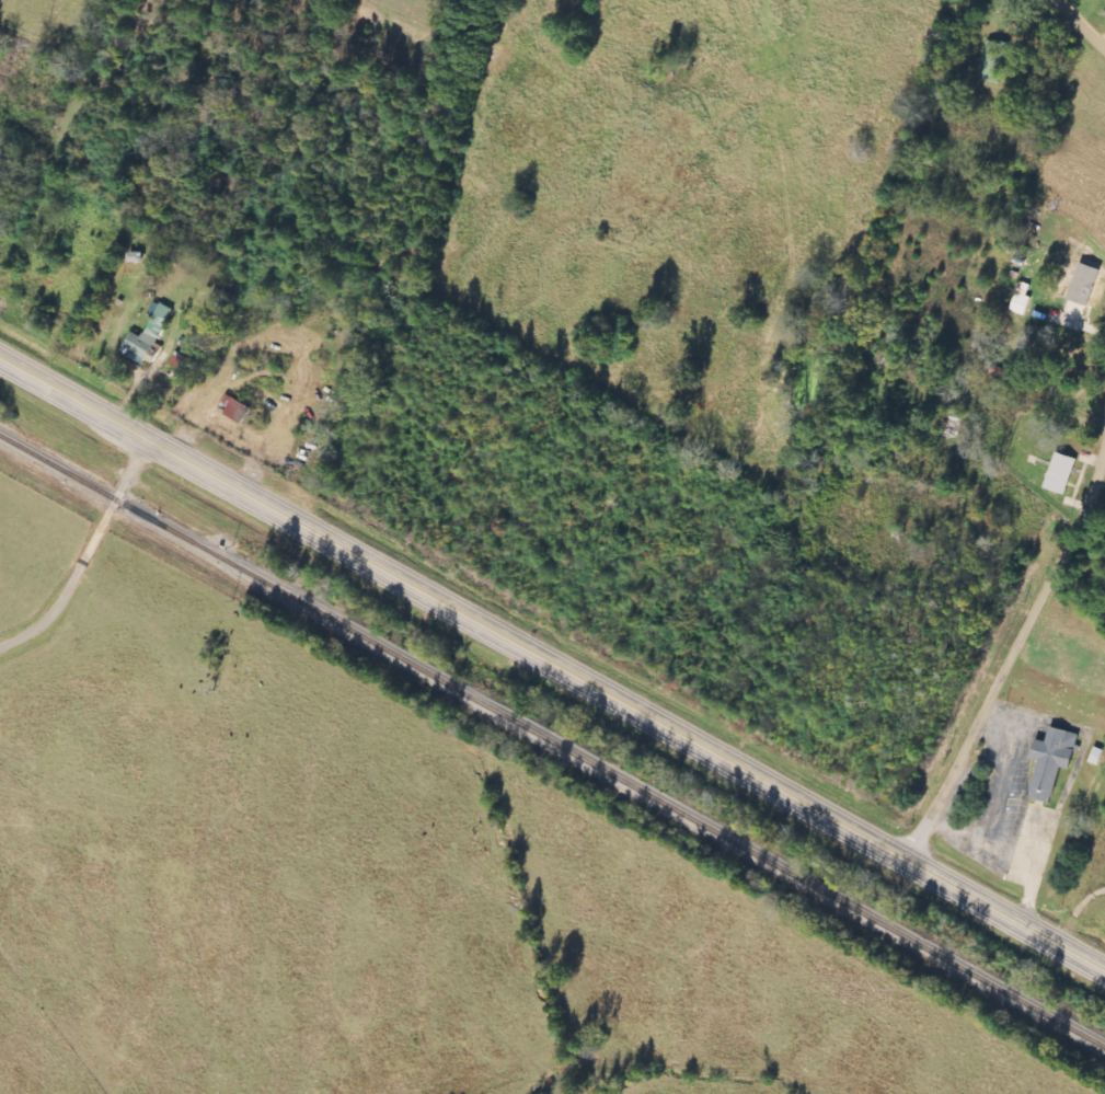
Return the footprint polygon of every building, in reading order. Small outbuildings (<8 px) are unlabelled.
[(1104,286),(1095,283),(1101,267),(1081,261),(1064,314),(1083,320),(1090,297),(1099,300),(1104,286)] [(173,311),(154,302),(149,313),(154,315),(143,338),(132,333),(122,355),(144,366),(150,354),(153,355),(173,311)] [(222,406),(229,410),(226,416),(243,425),(252,408),(227,396),(222,406)] [(1045,488),(1066,495),(1077,460),(1057,454),(1045,488)] [(1080,735),(1051,728),(1048,743),(1036,741),(1031,761),(1039,763),(1030,799),(1052,805),(1061,769),(1071,771),(1080,735)]
